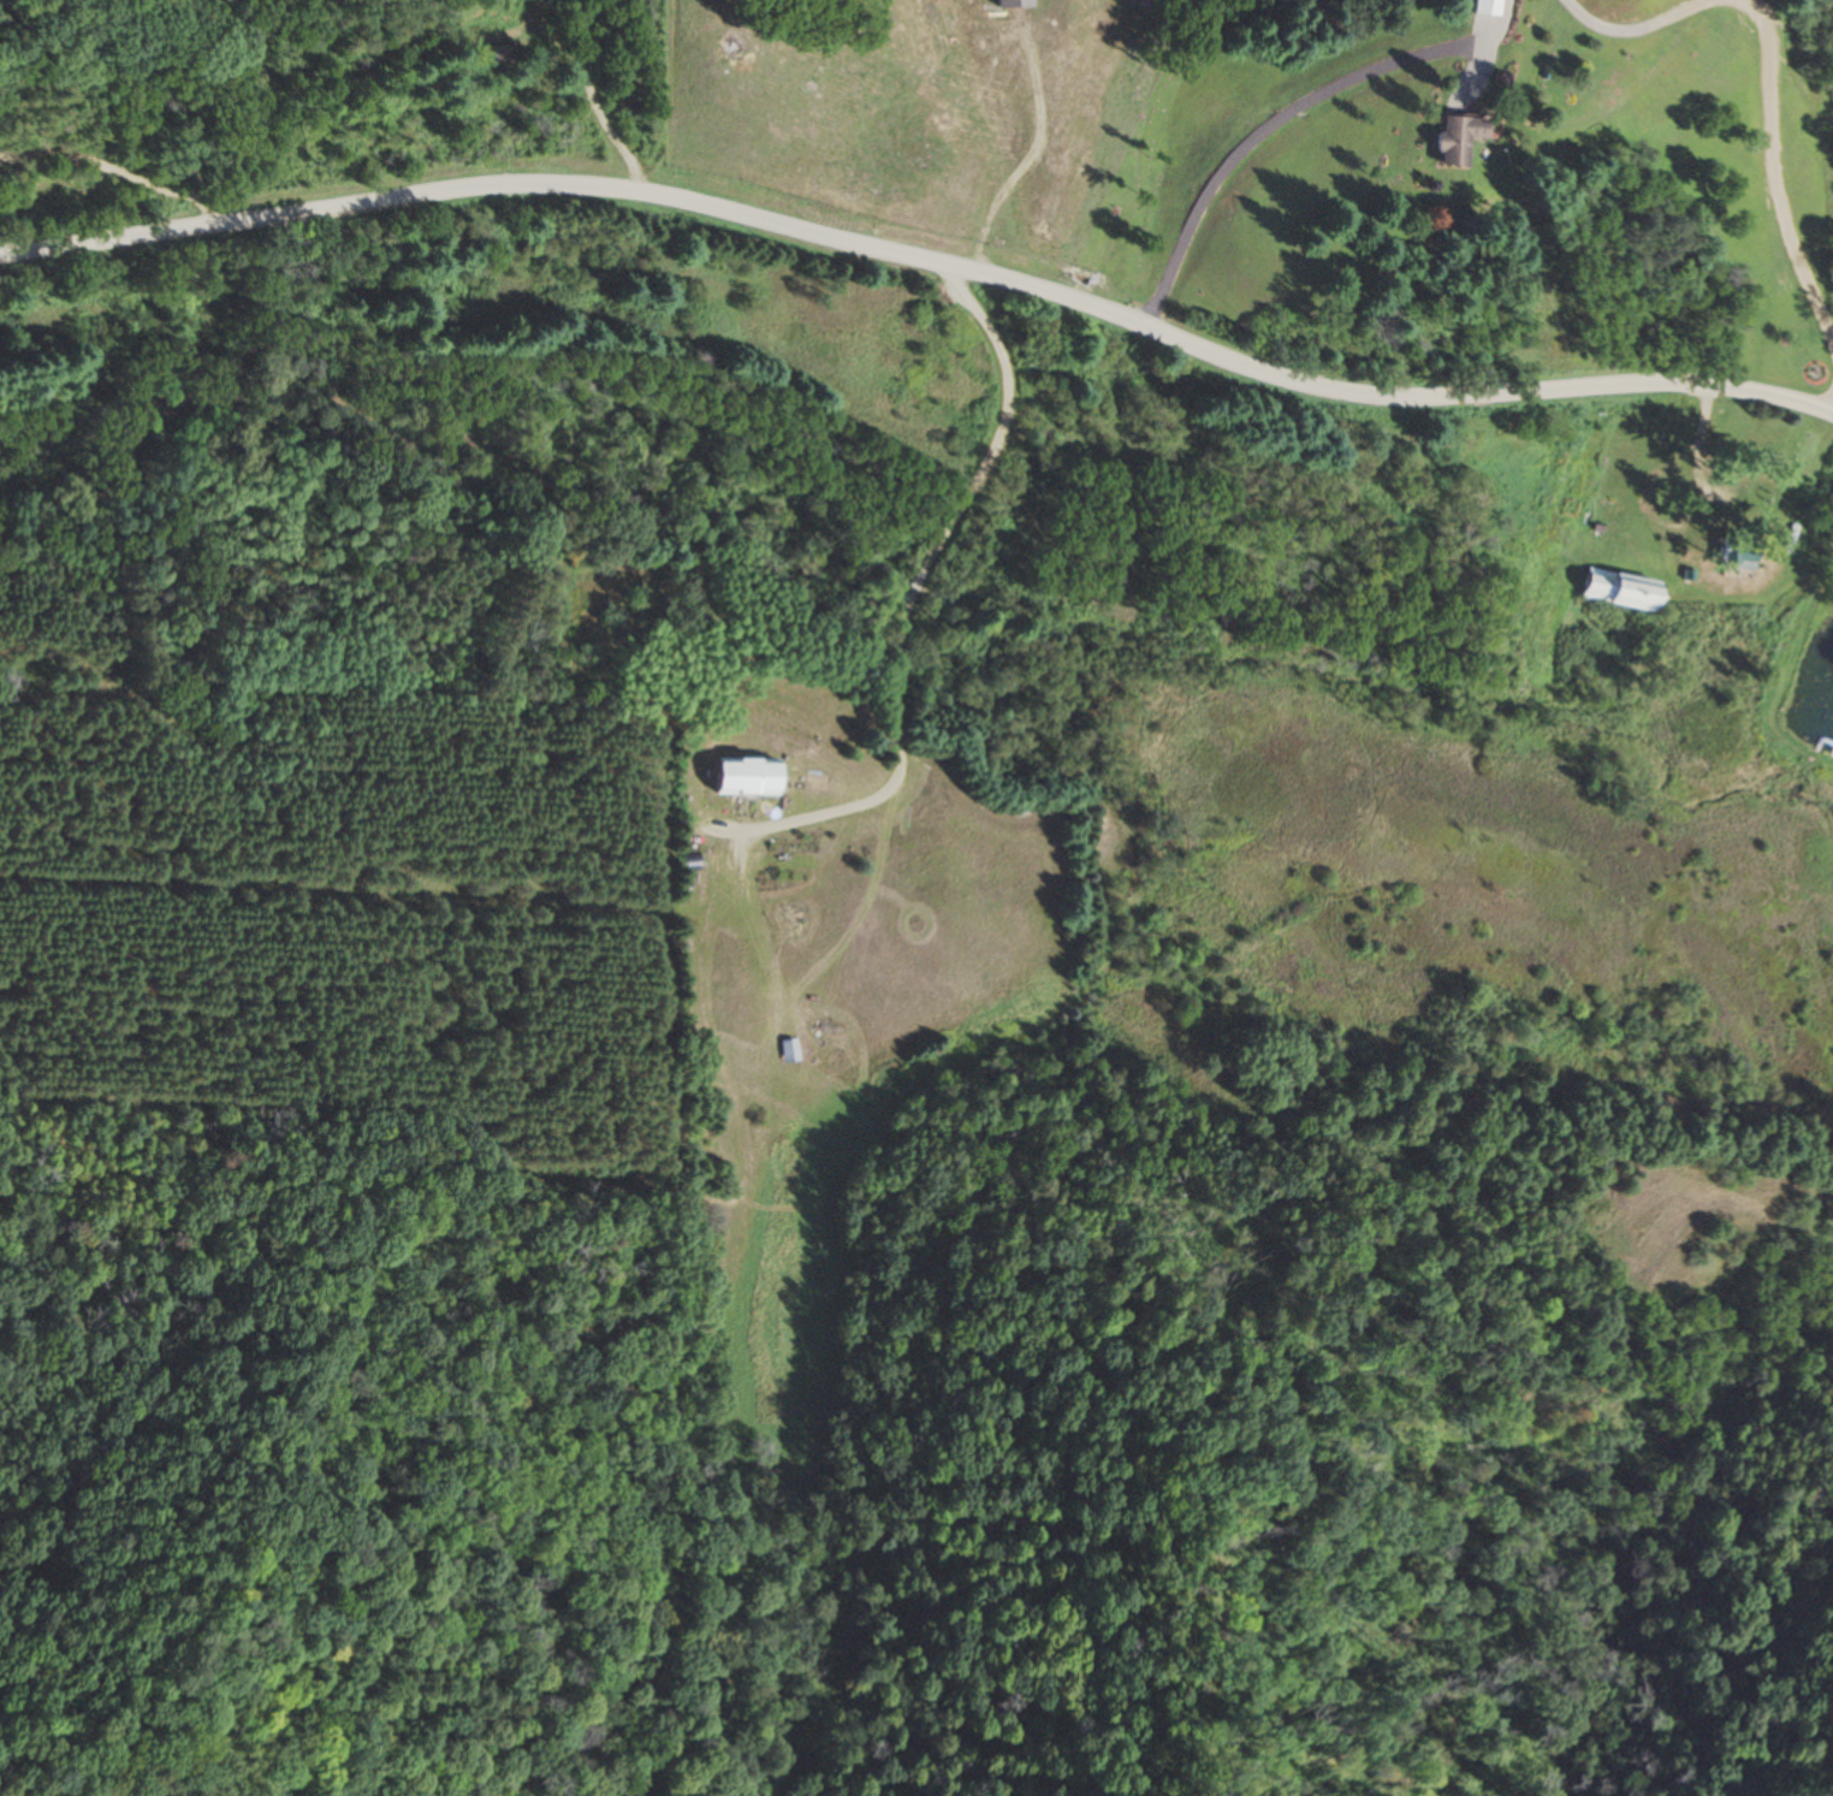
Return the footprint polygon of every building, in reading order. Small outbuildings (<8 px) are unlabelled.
[(1476,16),(1502,17),(1503,0),(1477,0),(1476,16)] [(1472,139),(1490,139),(1491,119),(1442,118),(1440,167),(1471,168),(1472,139)] [(1758,570),(1758,546),(1724,546),(1724,570),(1758,570)] [(1660,613),(1665,582),(1589,570),(1584,601),(1660,613)] [(779,797),(779,760),(716,760),(716,797),(779,797)] [(783,1063),(799,1062),(797,1039),(782,1040),(783,1063)]
